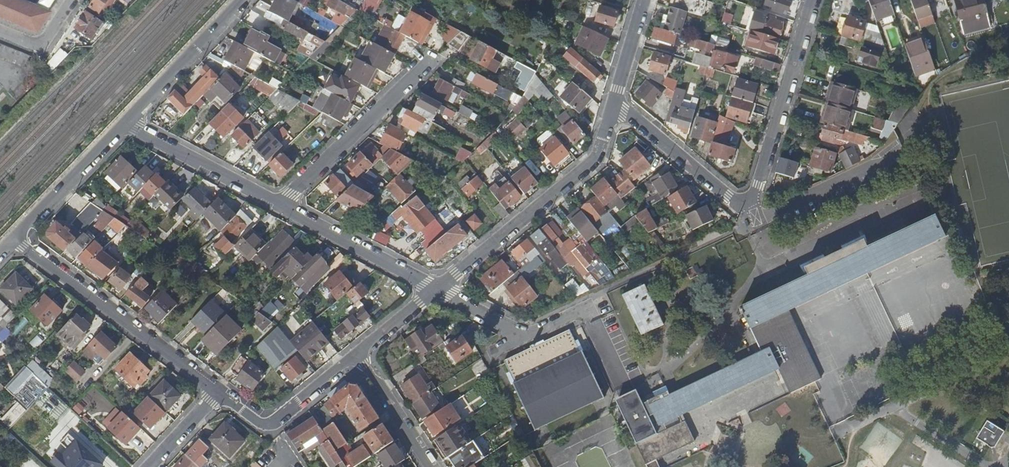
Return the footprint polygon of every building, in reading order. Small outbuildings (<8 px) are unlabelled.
[(49,12),(21,0),(0,0),(0,16),(36,31),(49,12)] [(100,14),(109,0),(94,0),(90,7),(100,14)] [(100,14),(104,16),(115,0),(109,0),(100,14)] [(260,1),(256,5),(288,22),(298,3),(292,0),(276,0),(272,7),(260,1)] [(338,0),(330,0),(327,6),(349,17),(357,10),(338,0)] [(360,11),(373,18),(382,0),(365,0),(360,11)] [(555,12),(562,14),(567,0),(558,0),(555,12)] [(592,15),(596,2),(589,0),(585,13),(592,15)] [(765,4),(772,7),(771,10),(781,13),(782,9),(787,11),(790,3),(785,1),(785,0),(766,0),(765,4)] [(889,0),(869,0),(875,20),(894,13),(889,0)] [(955,2),(960,22),(987,15),(984,0),(961,0),(955,2)] [(288,22),(256,5),(251,11),(278,25),(277,27),(280,28),(303,40),(307,33),(288,22)] [(617,11),(599,6),(595,21),(613,27),(617,11)] [(678,34),(685,12),(671,8),(664,30),(678,34)] [(944,26),(954,23),(949,8),(939,11),(944,26)] [(362,13),(359,11),(357,10),(349,17),(341,26),(344,28),(347,24),(349,26),(362,13)] [(731,25),(734,15),(725,12),(722,22),(731,25)] [(75,29),(91,39),(95,33),(98,35),(100,32),(98,30),(102,24),(86,13),(75,29)] [(860,42),(886,50),(880,32),(864,28),(866,22),(848,16),(842,36),(860,41),(860,42)] [(761,34),(778,39),(783,23),(766,18),(761,34)] [(405,35),(418,42),(424,31),(415,26),(416,24),(412,21),(408,28),(404,26),(400,33),(405,35)] [(593,30),(605,34),(608,27),(596,23),(593,30)] [(448,24),(440,37),(451,44),(459,31),(448,24)] [(606,37),(584,26),(575,43),(599,55),(602,49),(600,48),(606,37)] [(405,35),(400,33),(390,27),(387,32),(392,35),(385,49),(395,54),(405,35)] [(253,28),(243,47),(263,57),(273,63),(280,51),(266,43),(269,36),(253,28)] [(690,38),(678,34),(664,30),(656,28),(653,38),(687,48),(687,46),(690,38)] [(307,33),(303,40),(309,44),(314,36),(307,33)] [(774,54),(778,39),(761,34),(758,43),(761,44),(759,50),(774,54)] [(312,55),(324,42),(314,36),(309,44),(306,50),(300,47),(297,51),(309,57),(310,56),(312,55)] [(852,48),(854,40),(841,37),(839,44),(852,48)] [(713,53),(715,45),(690,38),(687,46),(713,53)] [(730,41),(718,38),(715,45),(727,49),(730,41)] [(496,53),(497,51),(479,41),(470,59),(486,68),(495,52),(496,53)] [(234,42),(224,61),(233,65),(253,76),(263,57),(243,47),(234,42)] [(329,46),(324,42),(312,55),(316,58),(317,59),(329,46)] [(384,74),(395,54),(379,46),(369,66),(375,69),(376,69),(377,70),(384,74)] [(880,53),(862,48),(858,61),(876,67),(880,53)] [(582,58),(583,58),(575,51),(569,59),(576,65),(582,58)] [(737,58),(717,52),(714,61),(712,60),(711,64),(713,64),(713,67),(732,73),(737,58)] [(931,71),(935,69),(929,52),(925,54),(931,71)] [(682,65),(683,61),(670,57),(670,58),(654,53),(649,70),(665,75),(669,61),(682,65)] [(915,76),(931,71),(925,54),(909,59),(915,76)] [(531,81),(535,74),(536,72),(510,58),(507,63),(523,71),(520,76),(531,81)] [(600,74),(582,58),(576,65),(576,66),(593,81),(598,76),(600,74)] [(375,69),(369,66),(363,62),(357,59),(350,71),(347,78),(366,88),(377,70),(376,69),(375,69)] [(772,70),(775,63),(762,59),(760,67),(772,70)] [(698,73),(705,75),(707,68),(700,65),(698,73)] [(184,99),(192,107),(210,88),(219,80),(206,67),(200,73),(205,78),(184,99)] [(344,68),(340,74),(347,78),(350,71),(344,68)] [(713,77),(714,70),(708,68),(707,68),(705,75),(713,77)] [(219,80),(210,88),(211,89),(204,95),(221,111),(227,105),(226,104),(240,89),(224,74),(223,75),(219,80)] [(497,85),(477,74),(472,83),(492,94),(493,93),(511,103),(505,110),(509,114),(521,98),(497,85)] [(342,77),(333,94),(349,103),(356,91),(359,92),(361,89),(358,87),(359,86),(342,77)] [(258,79),(253,89),(273,98),(280,82),(272,78),(269,84),(258,79)] [(675,89),(677,82),(667,78),(666,79),(665,79),(663,84),(675,89)] [(459,95),(461,90),(450,85),(439,79),(432,93),(447,101),(452,92),(457,94),(459,95)] [(453,79),(450,85),(461,90),(464,85),(453,79)] [(733,97),(752,103),(757,85),(738,79),(733,97)] [(876,89),(896,95),(898,85),(879,79),(876,89)] [(646,82),(635,94),(651,107),(661,95),(659,93),(660,91),(656,88),(655,89),(646,82)] [(689,82),(686,92),(693,95),(696,84),(689,82)] [(850,104),(854,88),(834,82),(830,97),(850,104)] [(590,98),(572,83),(561,96),(579,112),(590,98)] [(593,87),(589,84),(585,88),(589,92),(593,87)] [(281,87),(269,98),(285,115),(297,105),(281,87)] [(682,132),(688,133),(694,112),(681,108),(682,105),(686,92),(675,89),(665,121),(682,126),(681,129),(682,132)] [(184,99),(176,91),(168,99),(184,115),(192,107),(184,99)] [(333,94),(328,92),(324,99),(328,101),(327,103),(335,107),(332,113),(329,112),(327,115),(335,120),(339,122),(349,103),(333,94)] [(452,92),(447,101),(452,103),(457,94),(452,92)] [(421,95),(412,112),(431,122),(439,108),(444,110),(442,113),(451,118),(454,113),(421,95)] [(746,122),(749,112),(752,103),(733,97),(727,117),(746,122)] [(844,130),(850,109),(829,103),(823,123),(844,130)] [(461,105),(458,112),(469,118),(472,111),(461,105)] [(399,121),(395,128),(414,137),(418,128),(420,129),(425,121),(404,110),(403,110),(402,110),(399,116),(399,117),(399,118),(405,121),(403,123),(399,121)] [(221,111),(209,124),(224,138),(236,126),(221,111)] [(327,115),(323,113),(322,113),(318,120),(331,127),(335,120),(327,115)] [(258,128),(264,123),(258,114),(252,118),(258,128)] [(727,128),(731,121),(719,115),(717,124),(715,129),(722,132),(724,127),(727,128)] [(692,137),(711,143),(715,129),(717,124),(698,118),(692,137)] [(885,121),(875,118),(871,129),(882,132),(885,121)] [(252,141),(249,138),(254,132),(257,130),(247,120),(231,136),(244,149),(252,141)] [(583,135),(572,121),(561,130),(572,144),(583,135)] [(392,126),(390,125),(381,142),(398,151),(407,135),(392,127),(392,126)] [(842,130),(824,125),(822,134),(824,134),(822,140),(834,143),(835,138),(840,139),(842,130)] [(515,136),(518,134),(521,131),(517,126),(510,132),(515,136)] [(522,140),(529,135),(524,128),(521,131),(518,134),(522,140)] [(498,135),(495,131),(482,143),(484,146),(485,147),(498,135)] [(249,138),(252,141),(257,135),(254,132),(249,138)] [(282,146),(269,133),(253,148),(267,161),(282,146)] [(529,134),(529,135),(522,140),(531,151),(537,145),(529,134)] [(540,149),(553,166),(567,154),(554,138),(540,149)] [(735,150),(712,143),(708,155),(731,162),(735,150)] [(370,144),(361,153),(368,160),(371,157),(376,162),(381,157),(390,149),(383,145),(377,151),(370,144)] [(485,147),(484,146),(478,151),(481,155),(487,149),(485,147)] [(844,153),(839,155),(846,170),(862,161),(854,147),(844,153)] [(398,174),(406,167),(413,161),(390,149),(381,157),(398,175),(398,174)] [(650,167),(635,149),(620,161),(630,174),(634,179),(650,167)] [(835,154),(817,149),(815,157),(812,156),(807,173),(820,177),(822,170),(830,172),(835,154)] [(361,153),(360,152),(346,166),(356,176),(365,167),(367,169),(372,164),(368,160),(361,153)] [(281,153),(269,165),(281,177),(293,165),(281,153)] [(121,157),(106,173),(108,175),(122,187),(127,182),(137,172),(121,157)] [(780,157),(775,174),(795,180),(800,163),(780,157)] [(413,173),(421,165),(413,161),(406,167),(413,173)] [(457,173),(463,169),(462,168),(466,164),(465,163),(455,171),(457,173)] [(462,168),(463,169),(467,175),(472,171),(466,164),(462,168)] [(138,174),(128,184),(138,193),(144,187),(155,176),(145,166),(138,174)] [(349,179),(340,169),(332,176),(346,191),(351,186),(354,183),(349,179)] [(523,194),(537,183),(527,171),(513,181),(523,194)] [(621,171),(608,182),(621,198),(634,188),(630,183),(634,179),(630,174),(626,177),(621,171)] [(661,199),(665,197),(664,196),(677,189),(666,171),(651,180),(659,193),(655,196),(658,201),(661,199)] [(137,172),(127,182),(128,184),(138,174),(137,172)] [(144,187),(153,196),(155,194),(164,185),(166,183),(156,174),(155,176),(144,187)] [(398,175),(386,186),(402,203),(414,192),(410,187),(414,183),(410,179),(406,182),(398,174),(398,175)] [(118,191),(122,187),(108,175),(105,178),(118,191)] [(324,183),(338,198),(346,191),(332,176),(324,183)] [(461,186),(462,188),(462,189),(468,196),(482,184),(476,177),(465,185),(464,183),(461,186)] [(488,189),(500,204),(505,209),(519,198),(503,178),(488,189)] [(607,210),(621,199),(603,178),(590,189),(607,210)] [(164,185),(155,194),(171,209),(183,197),(175,190),(172,193),(164,185)] [(336,201),(357,213),(360,211),(373,198),(351,186),(346,191),(338,198),(336,201)] [(200,217),(203,213),(211,205),(210,204),(211,203),(204,197),(204,198),(194,188),(183,200),(200,217)] [(681,212),(696,203),(691,194),(688,196),(683,188),(668,198),(678,214),(681,212)] [(581,207),(593,221),(605,211),(594,196),(581,207)] [(416,197),(411,199),(433,226),(437,222),(416,197)] [(97,198),(92,203),(103,210),(103,211),(107,207),(97,198)] [(373,198),(360,211),(365,217),(379,204),(373,198)] [(203,213),(220,231),(235,216),(218,199),(211,205),(203,213)] [(81,233),(103,210),(92,203),(91,203),(70,225),(73,227),(81,233)] [(407,205),(409,207),(400,214),(411,228),(415,225),(420,230),(428,224),(412,204),(411,205),(409,203),(407,205)] [(683,216),(699,209),(696,203),(681,212),(683,216)] [(497,206),(505,217),(508,214),(505,209),(500,204),(497,206)] [(107,207),(103,211),(114,218),(119,213),(108,205),(107,207)] [(494,208),(502,219),(505,217),(497,206),(494,208)] [(567,218),(568,220),(580,210),(579,208),(567,218)] [(236,217),(222,231),(232,241),(252,221),(241,209),(236,217)] [(634,216),(648,232),(656,229),(645,209),(634,216)] [(700,225),(717,218),(712,209),(696,217),(700,225)] [(568,220),(586,242),(598,232),(597,231),(591,223),(580,210),(568,220)] [(597,231),(613,218),(607,210),(605,211),(593,221),(591,223),(597,231)] [(125,225),(130,220),(120,212),(119,213),(114,218),(125,225)] [(481,224),(474,215),(466,221),(473,230),(481,224)] [(220,231),(221,231),(222,231),(236,217),(235,216),(220,231)] [(844,282),(943,236),(934,216),(866,247),(862,238),(832,252),(802,266),(806,274),(738,306),(739,307),(737,308),(740,312),(742,311),(748,325),(786,308),(844,282)] [(102,250),(125,226),(125,225),(114,218),(109,224),(114,229),(98,246),(95,243),(79,259),(86,266),(94,258),(102,250)] [(145,239),(150,234),(133,218),(130,220),(125,225),(125,226),(145,239)] [(65,251),(82,233),(81,233),(73,227),(68,233),(58,223),(48,232),(49,237),(65,251)] [(432,244),(425,250),(435,262),(466,235),(457,224),(451,229),(450,227),(445,231),(446,233),(432,244)] [(432,244),(446,233),(445,231),(439,224),(425,236),(432,244)] [(567,264),(569,266),(572,263),(583,277),(588,273),(586,271),(572,252),(577,247),(571,241),(564,246),(553,234),(549,228),(546,224),(539,230),(567,264)] [(235,246),(250,261),(252,260),(265,245),(250,230),(235,246)] [(560,270),(567,264),(539,230),(532,236),(547,255),(548,254),(560,270)] [(267,267),(271,271),(293,248),(307,234),(301,231),(292,240),(283,231),(271,243),(269,241),(265,245),(252,260),(257,264),(264,257),(270,263),(267,267)] [(76,258),(92,242),(84,234),(68,251),(76,258)] [(235,246),(231,244),(224,236),(213,247),(223,258),(235,246)] [(507,256),(510,259),(515,266),(522,261),(520,258),(524,255),(528,253),(533,259),(534,258),(539,254),(527,240),(507,256)] [(572,252),(586,271),(588,269),(587,267),(593,262),(580,245),(577,247),(572,252)] [(314,246),(304,256),(310,261),(320,252),(314,246)] [(293,248),(271,271),(277,277),(284,270),(289,265),(292,269),(289,271),(295,277),(310,261),(304,256),(303,257),(293,248)] [(117,264),(102,250),(94,258),(86,266),(103,279),(117,264)] [(293,279),(292,280),(300,288),(310,278),(312,280),(324,268),(322,265),(329,258),(321,250),(320,252),(310,261),(295,277),(293,279)] [(537,262),(542,258),(539,254),(534,258),(537,262)] [(480,279),(491,293),(506,281),(517,272),(519,270),(515,266),(510,259),(496,271),(493,268),(480,279)] [(161,266),(156,262),(140,279),(128,292),(126,294),(143,307),(149,298),(138,290),(161,266)] [(204,277),(209,273),(197,263),(192,269),(204,277)] [(128,292),(140,279),(134,274),(131,277),(120,269),(109,282),(121,291),(123,288),(128,292)] [(324,284),(337,300),(352,288),(339,272),(324,284)] [(517,272),(506,281),(510,286),(507,289),(522,309),(536,298),(517,272)] [(32,288),(16,273),(1,289),(17,304),(32,288)] [(359,283),(349,292),(354,299),(352,301),(355,304),(368,293),(359,283)] [(568,289),(574,297),(580,292),(574,284),(568,289)] [(641,335),(663,324),(644,284),(621,295),(641,335)] [(177,305),(162,290),(158,294),(145,308),(160,322),(177,305)] [(62,311),(45,295),(31,310),(47,326),(62,311)] [(273,299),(259,313),(269,319),(281,307),(273,299)] [(2,343),(11,334),(5,328),(16,316),(0,300),(0,342),(2,343)] [(226,316),(212,301),(193,320),(203,330),(207,326),(211,331),(224,318),(226,316)] [(818,376),(786,308),(748,325),(759,349),(767,345),(778,367),(789,390),(818,376)] [(362,309),(335,331),(341,339),(369,317),(362,309)] [(272,323),(259,313),(252,320),(263,332),(272,323)] [(76,315),(65,326),(78,338),(91,325),(84,319),(83,321),(76,315)] [(224,318),(211,331),(202,339),(217,354),(239,333),(224,318)] [(318,328),(322,325),(318,319),(313,322),(318,328)] [(313,323),(290,342),(297,350),(306,361),(315,354),(313,352),(327,340),(326,338),(313,323)] [(405,342),(417,360),(424,356),(423,355),(443,342),(433,326),(422,333),(420,331),(412,337),(405,342)] [(290,342),(277,327),(256,348),(261,353),(274,370),(284,359),(285,360),(297,350),(290,342)] [(534,432),(603,398),(580,351),(578,352),(568,330),(545,341),(544,340),(528,347),(529,349),(503,362),(513,383),(511,384),(534,432)] [(89,345),(83,351),(87,354),(93,348),(97,352),(105,359),(116,347),(101,333),(89,345)] [(461,338),(458,333),(444,342),(447,346),(446,347),(447,348),(457,362),(472,352),(462,337),(461,338)] [(29,343),(35,349),(44,341),(38,335),(29,343)] [(681,412),(696,405),(778,367),(767,345),(759,349),(686,384),(668,392),(666,390),(655,395),(646,400),(661,431),(635,443),(645,464),(694,440),(681,412)] [(93,348),(87,354),(91,359),(97,352),(93,348)] [(261,353),(256,348),(248,357),(252,361),(261,353)] [(137,358),(131,353),(115,369),(134,387),(149,370),(143,364),(145,363),(138,357),(137,358)] [(231,370),(232,371),(239,377),(246,383),(244,386),(252,392),(265,375),(245,359),(241,356),(231,370)] [(295,357),(281,369),(291,381),(305,369),(295,357)] [(74,361),(67,368),(78,379),(85,371),(74,361)] [(26,377),(29,380),(43,393),(49,387),(32,371),(26,377)] [(432,391),(436,388),(431,382),(425,386),(418,375),(401,387),(412,404),(432,391)] [(29,380),(14,396),(28,409),(43,393),(29,380)] [(180,396),(164,381),(149,397),(165,412),(180,396)] [(344,381),(328,395),(331,399),(324,405),(334,417),(346,408),(360,430),(378,418),(356,385),(350,384),(348,385),(344,381)] [(655,395),(666,390),(664,384),(652,390),(655,395)] [(434,393),(432,391),(412,404),(422,419),(440,407),(436,402),(439,400),(436,396),(433,398),(431,395),(434,393)] [(617,403),(635,443),(661,431),(646,400),(642,402),(638,394),(617,403)] [(133,413),(149,429),(165,412),(149,397),(133,413)] [(10,428),(27,410),(17,402),(1,419),(10,428)] [(77,403),(72,409),(80,415),(85,409),(77,403)] [(458,421),(448,406),(424,422),(434,436),(458,421)] [(126,444),(141,428),(124,412),(123,412),(109,427),(126,444)] [(287,435),(295,448),(313,437),(314,439),(317,437),(319,439),(322,443),(323,444),(318,448),(330,466),(345,466),(346,466),(342,460),(335,450),(322,430),(313,417),(287,435)] [(245,441),(225,423),(211,439),(230,457),(245,441)] [(334,423),(322,430),(335,450),(347,443),(334,423)] [(986,423),(975,442),(988,449),(996,447),(1004,433),(986,423)] [(342,460),(346,466),(353,466),(356,465),(393,441),(382,424),(363,436),(366,441),(368,443),(353,453),(347,443),(335,450),(342,460)] [(468,444),(466,441),(461,444),(453,432),(458,429),(456,426),(436,439),(448,457),(468,444)] [(532,454),(521,434),(517,437),(528,457),(532,454)] [(313,437),(295,448),(298,453),(319,439),(317,437),(314,439),(313,437)] [(483,459),(486,457),(475,439),(472,441),(483,459)] [(58,466),(100,466),(102,465),(77,441),(63,456),(60,453),(52,461),(58,466)] [(197,466),(201,466),(207,460),(202,455),(208,449),(200,441),(186,456),(197,466)] [(483,459),(472,441),(471,442),(468,444),(448,457),(454,466),(471,466),(473,465),(478,462),(483,459)] [(386,466),(393,466),(399,463),(404,459),(394,443),(377,454),(386,466)] [(532,454),(528,457),(525,459),(530,466),(539,466),(532,454)] [(186,456),(175,466),(197,466),(186,456)]
